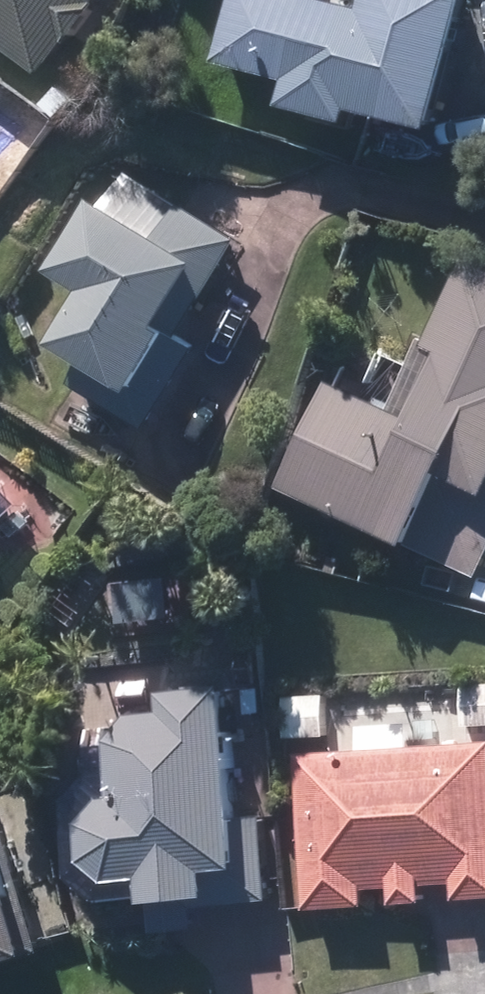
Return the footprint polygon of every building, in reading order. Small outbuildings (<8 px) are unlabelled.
[(46,69),(68,40),(72,43),(102,3),(98,0),(0,0),(0,35),(46,69)] [(341,106),(439,130),(471,0),(364,0),(360,12),(311,0),(234,0),(218,66),(344,96),(341,106)] [(51,68),(29,95),(57,116),(79,89),(51,68)] [(164,238),(102,200),(58,269),(94,292),(61,344),(90,361),(76,383),(151,430),(203,347),(184,336),(241,242),(184,206),(164,238)] [(482,574),(484,566),(484,355),(450,340),(416,419),(330,383),(285,491),(482,574)] [(22,504),(0,481),(0,525),(22,504)] [(484,727),(484,683),(462,686),(465,729),(484,727)] [(265,713),(263,687),(244,689),(247,715),(265,713)] [(151,877),(157,932),(195,928),(193,909),(269,900),(259,815),(241,818),(227,689),(164,695),(166,712),(133,716),(115,739),(121,798),(108,799),(90,823),(94,858),(121,880),(151,877)] [(284,739),(327,737),(325,695),(281,697),(284,739)] [(311,912),(370,909),(369,891),(398,889),(399,906),(430,904),(429,888),(461,885),(462,899),(484,898),(484,745),(300,755),(311,912)] [(40,954),(0,827),(0,966),(40,954)]
